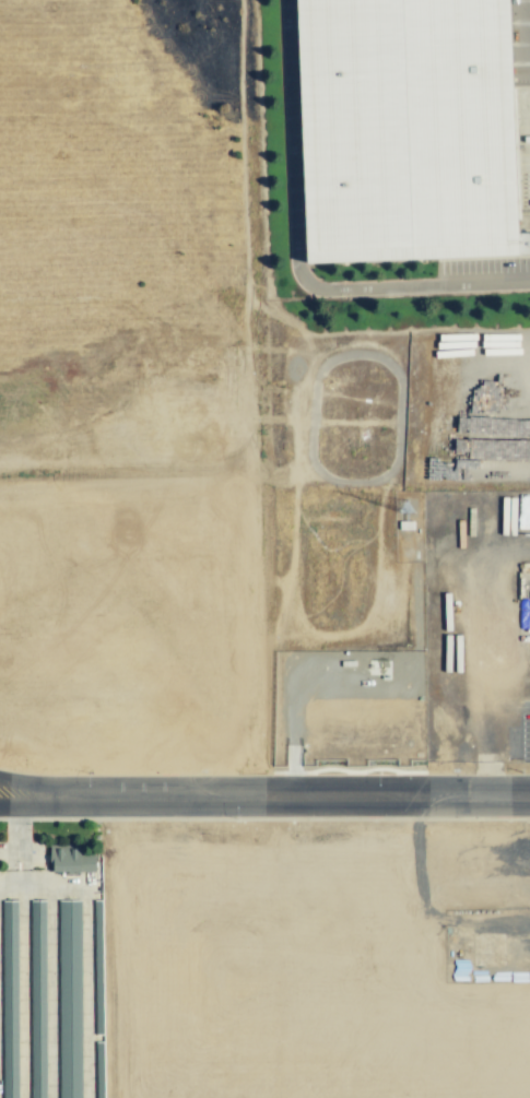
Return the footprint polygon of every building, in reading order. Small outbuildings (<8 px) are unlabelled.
[(297,262),(288,0),(501,0),(510,255),(297,262)] [(50,845),(50,873),(79,874),(80,846),(50,845)]
